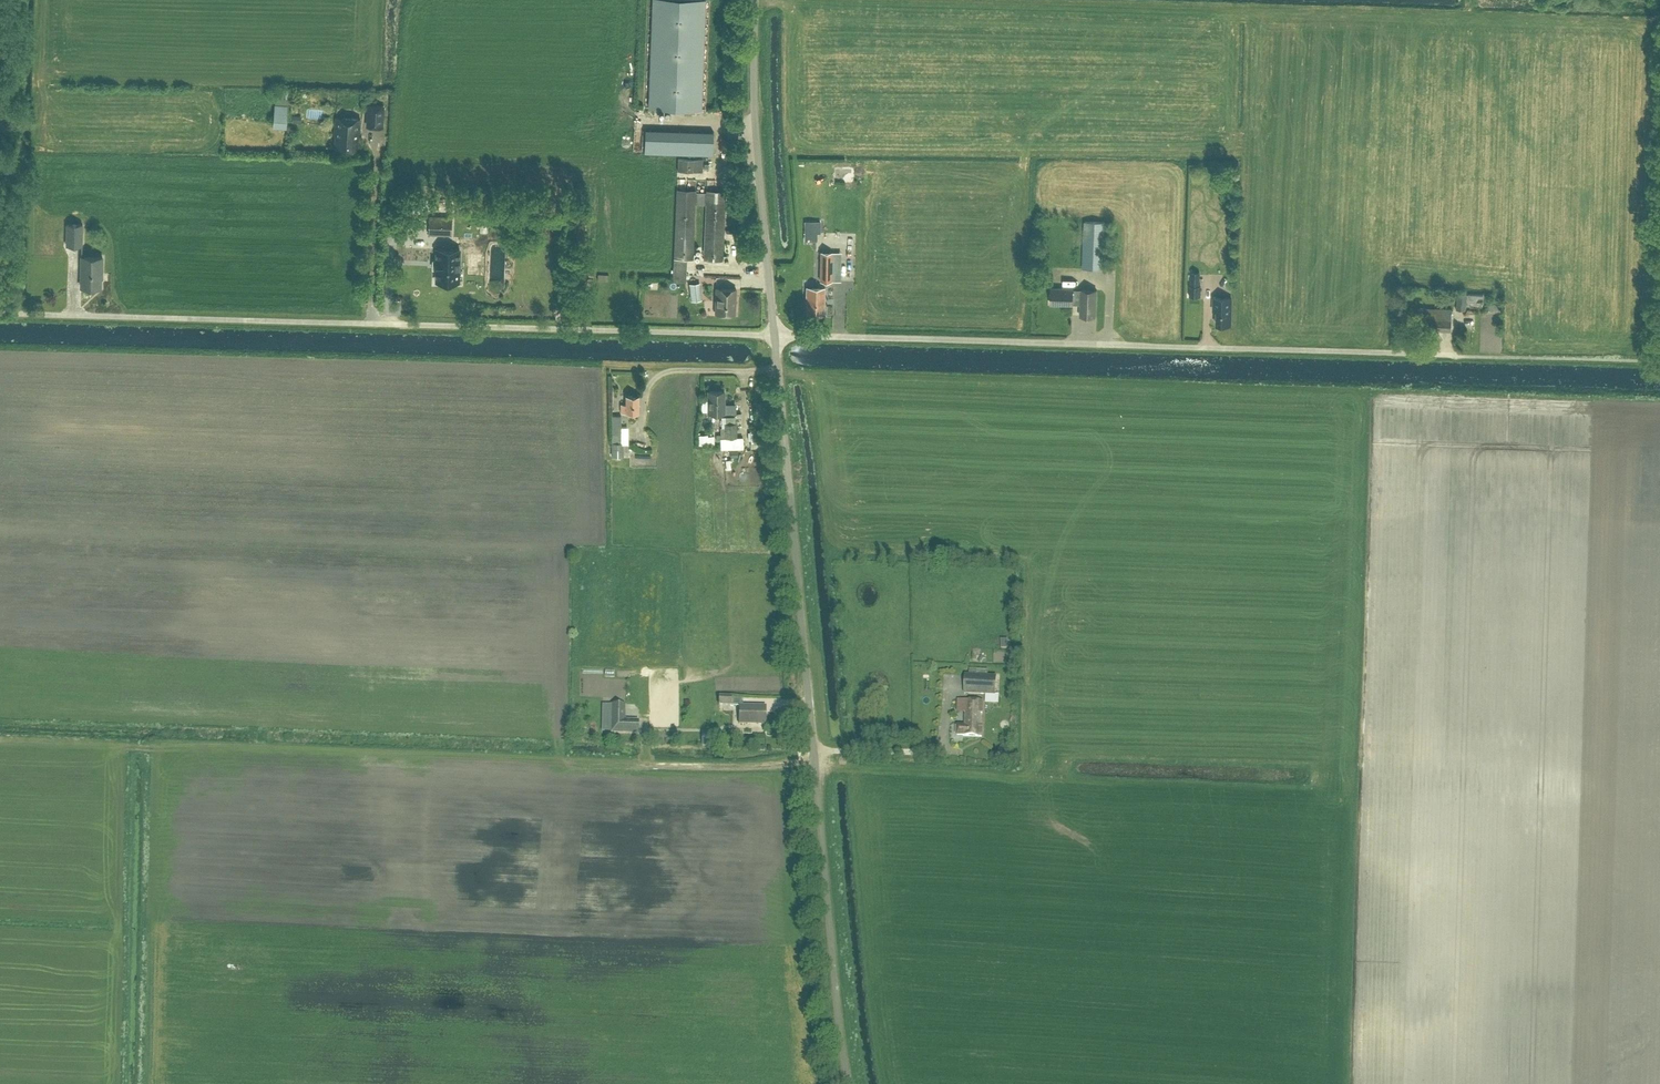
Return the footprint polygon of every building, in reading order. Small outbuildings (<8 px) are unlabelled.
[(657,107),(693,108),(697,0),(661,0),(657,107)] [(273,112),(287,113),(288,104),(274,103),(273,112)] [(368,114),(382,115),(383,105),(368,104),(368,114)] [(326,118),(326,107),(309,107),(309,118),(326,118)] [(336,134),(335,147),(356,149),(358,131),(359,131),(360,118),(336,116),(334,134),(336,134)] [(634,138),(633,151),(643,152),(643,128),(632,128),(632,138),(634,138)] [(678,153),(712,154),(713,131),(679,130),(678,153)] [(707,179),(696,178),(696,170),(701,171),(702,159),(678,158),(674,258),(693,259),(695,204),(706,205),(704,259),(722,260),(725,180),(707,179)] [(450,234),(451,216),(429,215),(429,234),(450,234)] [(1105,221),(1085,220),(1083,268),(1103,269),(1105,221)] [(804,221),(804,233),(817,233),(820,233),(820,221),(817,221),(804,221)] [(82,245),(83,223),(67,223),(66,244),(82,245)] [(459,269),(459,248),(437,248),(437,258),(435,258),(435,269),(437,269),(436,281),(457,281),(458,269),(459,269)] [(833,251),(821,251),(820,280),(833,281),(833,251)] [(102,273),(102,256),(81,256),(81,286),(101,287),(101,273),(102,273)] [(686,281),(686,259),(674,258),(673,281),(686,281)] [(477,271),(474,264),(467,267),(470,274),(477,271)] [(422,279),(408,280),(408,293),(423,292),(422,279)] [(689,281),(690,298),(700,297),(698,281),(689,281)] [(1188,285),(1188,296),(1200,296),(1200,285),(1188,285)] [(825,287),(812,286),(812,296),(806,295),(805,314),(824,314),(825,287)] [(716,287),(715,312),(735,313),(736,288),(716,287)] [(1096,289),(1051,287),(1050,302),(1073,303),(1073,300),(1080,300),(1080,315),(1095,316),(1096,289)] [(1466,293),(1457,293),(1456,309),(1465,309),(1466,293)] [(1232,297),(1213,297),(1213,309),(1217,309),(1216,323),(1231,324),(1232,297)] [(1452,308),(1425,307),(1425,316),(1420,316),(1420,328),(1451,329),(1452,308)] [(724,412),(724,390),(708,390),(708,412),(724,412)] [(621,412),(638,412),(638,394),(625,394),(625,403),(621,403),(621,412)] [(621,415),(611,415),(611,456),(624,456),(624,442),(621,442),(621,415)] [(724,423),(725,427),(720,427),(721,446),(737,445),(735,416),(726,416),(726,422),(724,423)] [(988,672),(977,671),(977,676),(965,676),(964,695),(996,696),(997,678),(988,677),(988,672)] [(731,697),(719,697),(719,706),(730,706),(731,697)] [(983,702),(966,701),(965,726),(957,726),(957,735),(963,736),(963,737),(982,738),(982,727),(980,727),(981,714),(982,714),(983,702)] [(622,723),(622,705),(612,705),(611,734),(638,734),(638,723),(622,723)] [(739,707),(739,725),(765,725),(766,707),(739,707)] [(701,747),(733,748),(733,742),(712,742),(712,733),(701,733),(701,747)]
